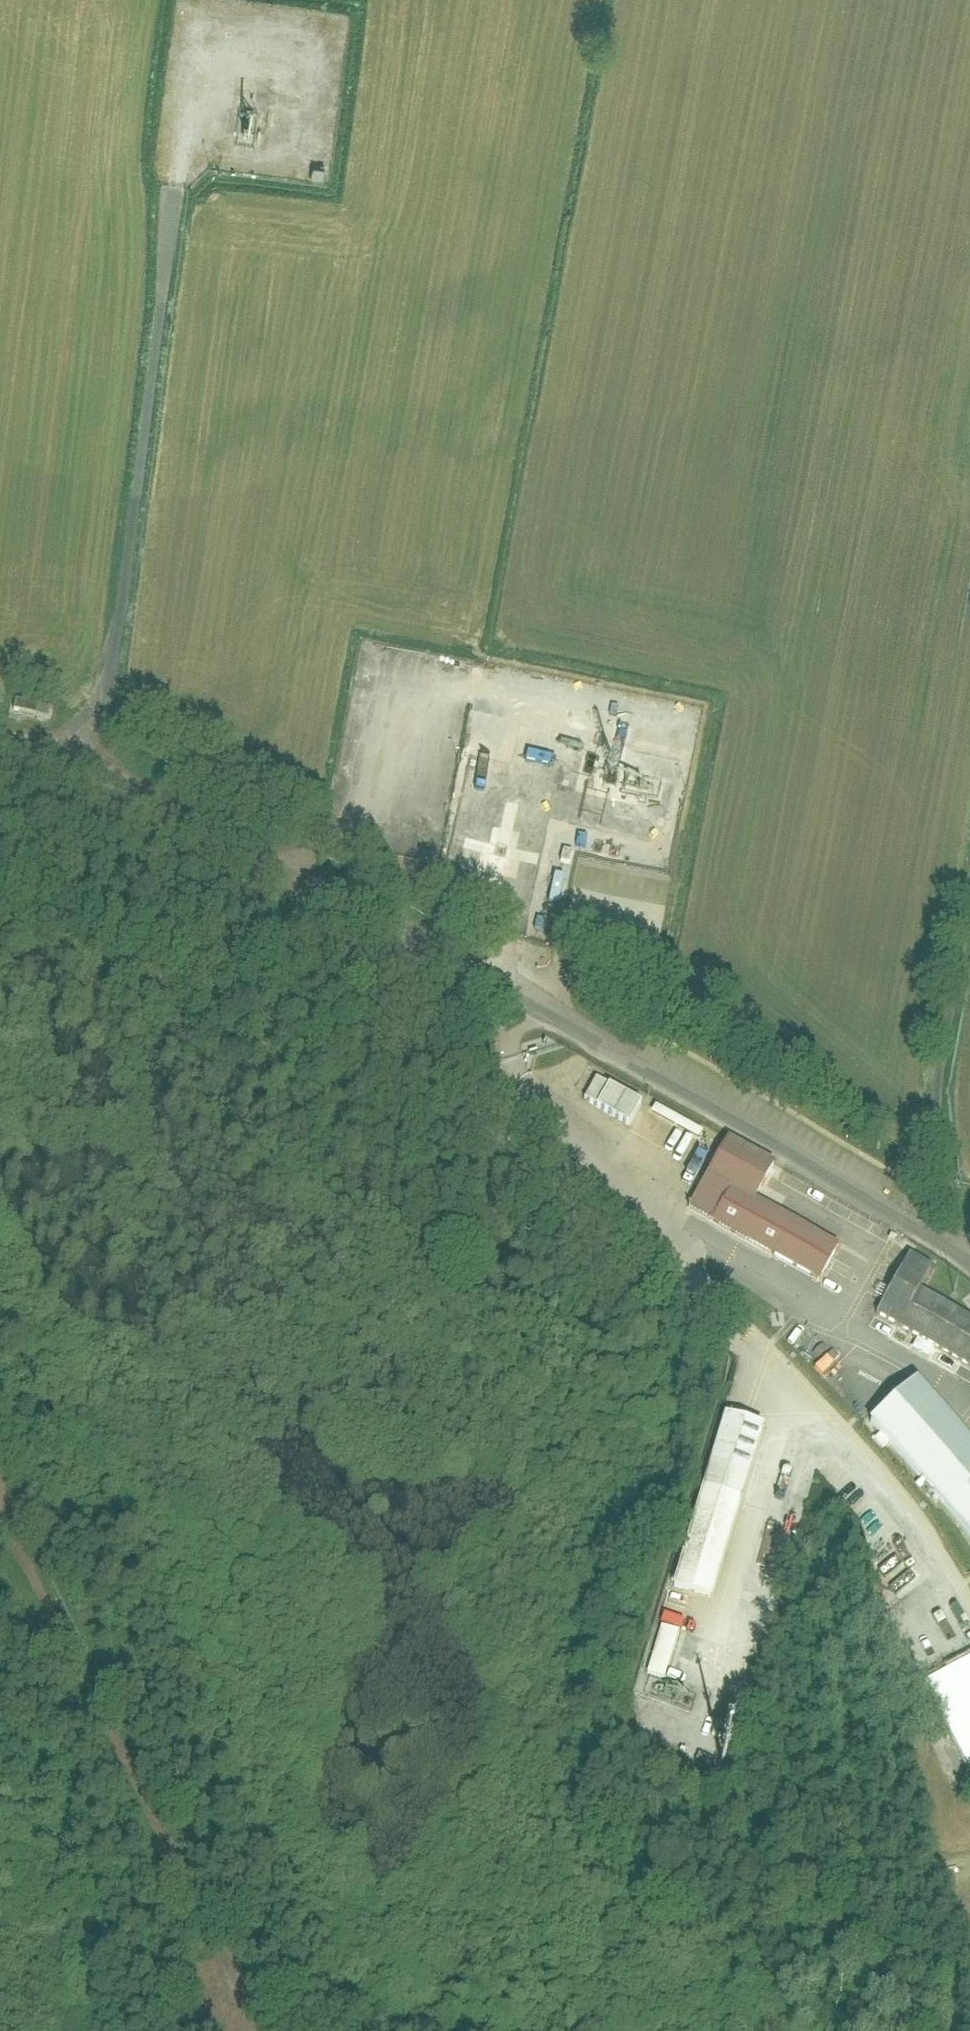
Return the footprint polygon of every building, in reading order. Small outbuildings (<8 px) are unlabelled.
[(627,1108),(592,1098),(584,1125),(619,1135),(627,1108)] [(692,1223),(812,1292),(830,1261),(752,1217),(769,1186),(726,1162),(692,1223)] [(923,1305),(932,1290),(899,1272),(869,1330),(969,1384),(969,1330),(923,1305)] [(918,1383),(870,1425),(969,1540),(969,1443),(918,1383)] [(762,1442),(725,1429),(705,1486),(741,1499),(762,1442)]
